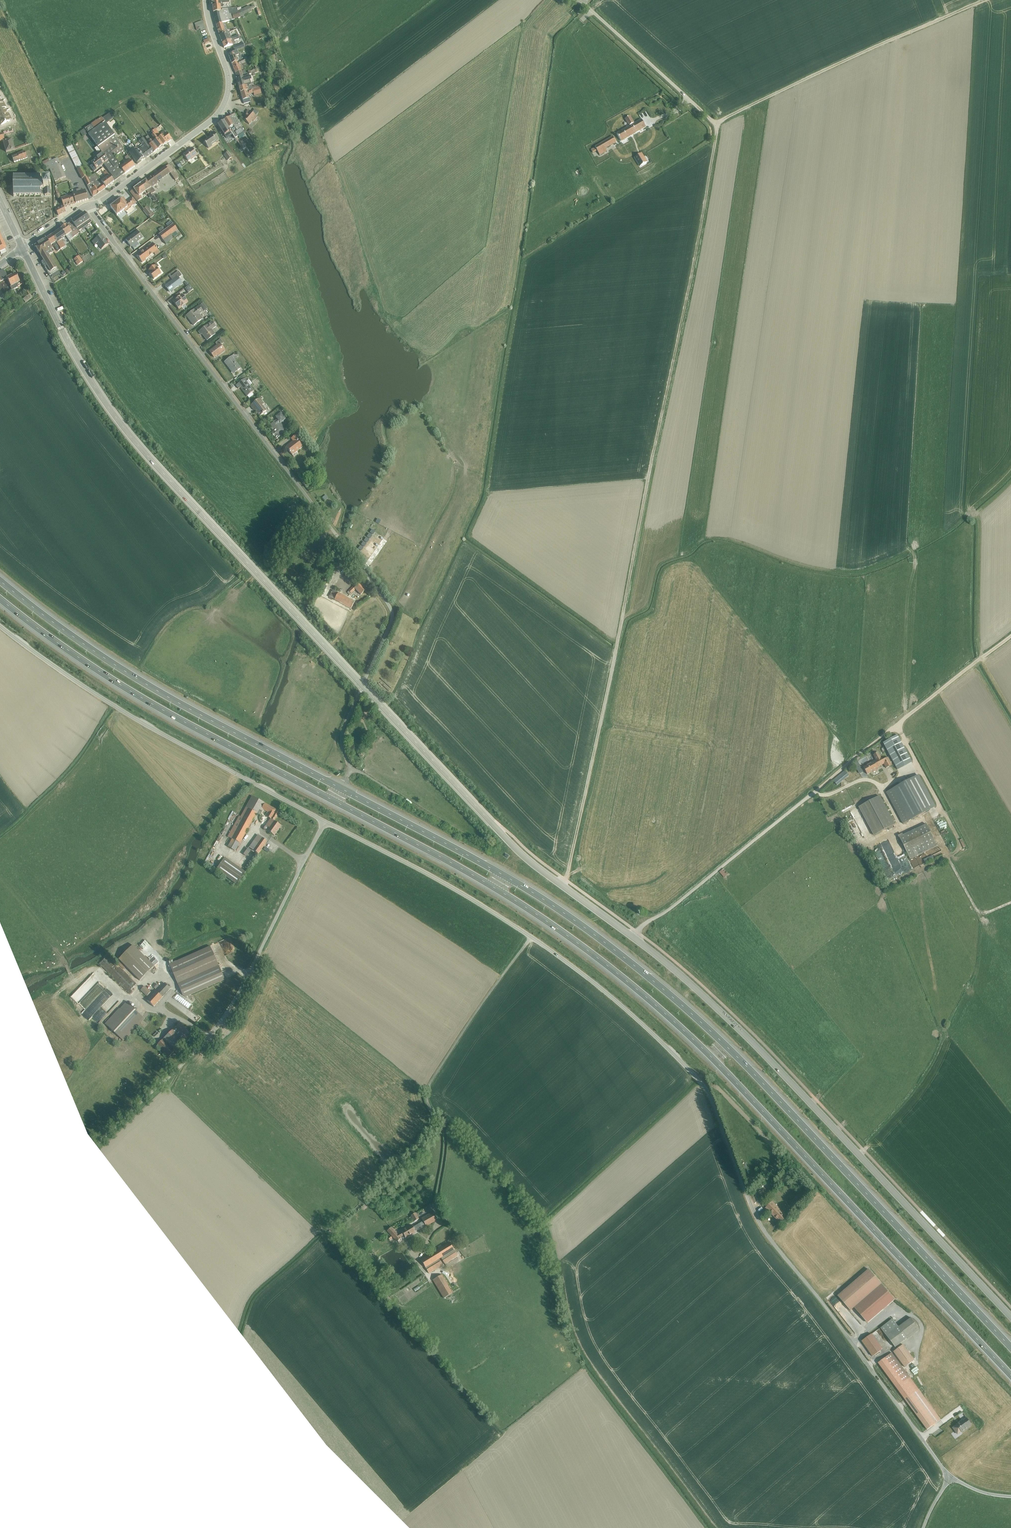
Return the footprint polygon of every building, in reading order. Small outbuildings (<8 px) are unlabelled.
[(221,11),(221,7),(221,5),(213,6),(214,18),(216,25),(223,23),(241,17),(252,12),(251,10),(255,8),(254,6),(250,7),(249,6),(242,9),(241,7),(222,9),(222,11),(221,11)] [(203,20),(195,23),(197,30),(200,29),(200,30),(205,28),(203,20)] [(226,33),(223,23),(216,25),(219,35),(226,33)] [(226,33),(219,35),(222,43),(239,37),(238,35),(231,37),(229,32),(226,33)] [(241,36),(239,37),(222,43),(224,48),(234,44),(233,41),(241,39),(241,36)] [(232,64),(242,60),(240,53),(238,54),(237,51),(232,52),(233,54),(229,55),(232,64)] [(279,51),(269,57),(271,61),(274,60),(275,62),(274,62),(275,66),(276,65),(276,66),(279,65),(276,56),(280,54),(279,51)] [(242,60),(232,64),(238,79),(249,75),(259,71),(256,64),(254,65),(256,69),(246,73),(243,66),(255,62),(252,57),(242,60)] [(250,77),(249,75),(238,79),(239,82),(238,82),(239,87),(247,85),(251,84),(250,81),(252,81),(251,76),(250,77)] [(248,86),(247,85),(239,87),(241,93),(263,86),(262,84),(252,87),(251,86),(248,86)] [(265,93),(263,86),(241,93),(244,104),(251,102),(249,95),(254,93),(255,96),(265,93)] [(243,119),(250,124),(253,121),(254,122),(257,117),(255,116),(252,112),(249,110),(246,113),(248,114),(243,119)] [(6,111),(0,114),(0,122),(1,125),(11,121),(10,120),(11,119),(9,114),(7,114),(6,111)] [(111,112),(103,118),(106,123),(114,117),(112,115),(111,113),(111,112)] [(235,114),(224,121),(235,138),(244,133),(245,134),(247,132),(235,114)] [(614,136),(619,144),(647,128),(642,120),(636,124),(631,116),(626,119),(630,127),(614,136)] [(91,125),(85,129),(98,146),(101,150),(102,152),(103,153),(109,161),(104,164),(114,177),(115,180),(119,177),(122,174),(122,176),(125,174),(120,167),(119,165),(120,164),(114,157),(121,152),(110,138),(114,135),(106,123),(103,118),(102,117),(91,124),(91,125)] [(224,121),(216,126),(219,130),(222,128),(225,133),(227,132),(231,137),(232,139),(233,139),(233,140),(235,139),(235,138),(224,121)] [(153,131),(152,132),(154,134),(154,133),(163,145),(172,139),(167,132),(166,133),(164,131),(161,133),(162,135),(161,136),(156,129),(153,131)] [(220,139),(214,131),(210,134),(212,136),(204,142),(209,149),(213,146),(212,145),(220,139)] [(153,138),(151,139),(159,149),(163,145),(154,133),(154,134),(151,136),(153,138)] [(114,135),(110,138),(121,152),(124,150),(123,149),(124,148),(114,135)] [(148,135),(146,137),(149,141),(147,143),(154,152),(159,149),(151,139),(148,136),(148,135)] [(142,144),(137,148),(145,159),(154,152),(147,143),(143,138),(140,141),(142,144)] [(12,139),(3,142),(6,152),(18,148),(26,145),(32,143),(31,141),(25,143),(26,144),(15,148),(12,139)] [(73,144),(66,147),(77,170),(83,167),(84,166),(73,144)] [(134,144),(128,148),(131,152),(129,153),(138,164),(145,159),(137,148),(134,144)] [(190,150),(184,154),(189,161),(192,159),(198,155),(192,147),(189,150),(190,150)] [(17,153),(12,155),(14,163),(28,158),(25,150),(18,153),(17,153)] [(233,159),(228,151),(224,155),(228,160),(230,159),(231,160),(233,159)] [(93,164),(90,166),(94,171),(97,169),(97,170),(104,164),(109,161),(103,153),(102,152),(98,156),(97,158),(91,162),(93,164)] [(641,154),(635,159),(641,168),(648,163),(641,154)] [(127,161),(120,167),(125,174),(135,166),(130,160),(131,159),(128,155),(125,157),(127,161)] [(51,158),(42,162),(47,170),(50,169),(50,171),(55,181),(66,177),(58,158),(52,161),(51,158)] [(156,174),(146,181),(151,188),(152,187),(158,183),(157,182),(160,180),(163,178),(170,173),(175,180),(179,178),(169,164),(158,172),(156,174)] [(83,167),(77,170),(82,179),(83,178),(87,185),(93,197),(97,194),(98,193),(101,192),(106,188),(100,179),(96,173),(90,177),(89,177),(88,178),(83,167)] [(105,176),(100,179),(106,188),(114,182),(112,179),(106,171),(104,173),(105,176)] [(41,175),(14,176),(14,195),(41,195),(41,194),(45,194),(45,195),(51,195),(51,189),(50,181),(45,181),(45,180),(44,180),(43,180),(42,180),(42,181),(41,180),(41,175)] [(146,181),(141,184),(146,192),(146,191),(148,194),(150,197),(152,195),(152,196),(153,195),(154,197),(155,196),(153,193),(156,192),(152,187),(151,188),(146,181)] [(141,184),(130,192),(137,201),(141,199),(139,197),(144,194),(145,196),(148,194),(146,191),(146,192),(141,184)] [(76,192),(73,194),(76,203),(88,200),(85,190),(82,191),(81,189),(80,188),(76,189),(76,190),(76,192)] [(73,194),(61,198),(64,205),(64,207),(76,203),(73,194)] [(150,197),(148,194),(151,198),(152,197),(155,202),(156,200),(158,202),(159,201),(157,198),(156,198),(155,196),(154,197),(153,195),(152,196),(152,195),(150,197)] [(124,197),(111,207),(112,209),(117,216),(124,210),(125,211),(137,202),(133,197),(133,198),(127,202),(124,197)] [(64,205),(56,209),(59,215),(66,211),(64,207),(64,205)] [(147,206),(143,209),(148,216),(149,215),(151,218),(155,215),(153,212),(152,212),(147,206)] [(79,216),(78,217),(85,227),(88,225),(92,222),(85,212),(79,216)] [(78,217),(72,221),(79,231),(82,228),(85,227),(78,217)] [(72,221),(67,225),(75,236),(80,233),(79,231),(72,221)] [(161,227),(158,229),(161,232),(161,233),(159,234),(167,245),(170,243),(170,242),(174,238),(178,235),(177,233),(179,232),(172,222),(167,225),(168,227),(165,229),(164,230),(161,227)] [(64,226),(61,229),(66,235),(66,236),(70,233),(73,237),(75,236),(67,225),(64,226)] [(61,229),(52,235),(61,249),(66,246),(62,240),(64,238),(64,237),(66,235),(61,229)] [(138,231),(126,240),(131,246),(143,238),(138,231)] [(101,234),(92,241),(95,245),(97,243),(102,249),(109,244),(102,234),(101,234)] [(52,235),(46,239),(51,246),(53,244),(58,251),(61,249),(52,235)] [(36,245),(35,246),(37,250),(44,260),(41,262),(50,276),(51,275),(58,271),(49,255),(52,253),(54,252),(51,246),(46,239),(43,241),(44,241),(39,244),(38,244),(36,245)] [(149,247),(137,255),(143,263),(146,260),(146,259),(154,253),(156,256),(160,253),(153,243),(148,246),(149,247)] [(74,259),(78,265),(83,261),(79,255),(74,259)] [(157,264),(149,269),(151,272),(150,273),(154,279),(161,273),(157,268),(159,266),(157,264)] [(173,280),(165,286),(170,292),(179,286),(179,287),(183,284),(181,282),(182,281),(179,278),(182,275),(179,271),(171,277),(170,277),(171,277),(173,280)] [(8,277),(7,277),(8,278),(11,286),(10,286),(12,289),(12,290),(14,289),(24,283),(21,278),(19,280),(16,273),(8,277)] [(187,287),(185,288),(189,293),(193,289),(190,285),(187,287)] [(0,296),(0,300),(15,292),(14,289),(12,290),(12,289),(0,296)] [(29,294),(23,299),(26,302),(31,298),(31,297),(29,294)] [(182,294),(173,301),(179,309),(188,302),(182,294)] [(199,306),(187,316),(194,325),(203,318),(200,314),(203,312),(208,309),(203,303),(202,301),(198,304),(199,306)] [(212,321),(199,332),(201,335),(202,334),(207,340),(216,334),(212,330),(216,327),(215,325),(216,325),(216,324),(215,322),(214,322),(213,322),(212,321)] [(217,345),(210,351),(214,357),(217,355),(218,356),(226,351),(221,345),(224,343),(221,339),(215,343),(217,345)] [(232,356),(225,362),(227,365),(228,364),(234,373),(241,368),(232,356)] [(246,377),(236,385),(238,389),(241,387),(247,396),(249,398),(254,395),(252,392),(254,391),(250,385),(247,381),(245,379),(247,378),(246,377)] [(262,397),(251,405),(254,410),(255,410),(260,416),(267,411),(266,410),(266,409),(264,406),(263,407),(262,406),(264,404),(265,404),(262,401),(263,401),(261,399),(263,398),(262,397)] [(282,408),(274,415),(275,416),(275,417),(277,420),(285,413),(282,408)] [(277,420),(271,424),(273,428),(272,429),(274,431),(272,433),(273,434),(272,434),(273,436),(274,435),(275,437),(275,436),(277,439),(281,436),(279,434),(284,430),(283,430),(285,429),(283,425),(282,426),(280,424),(286,419),(285,417),(287,415),(285,413),(277,420)] [(293,441),(286,446),(289,451),(290,452),(292,455),(303,447),(297,439),(299,437),(297,434),(291,439),(293,441)] [(367,589),(361,583),(355,589),(353,587),(347,592),(350,595),(356,589),(361,595),(367,589)] [(338,593),(333,590),(329,597),(351,609),(355,602),(338,593)] [(912,762),(897,735),(883,743),(898,770),(912,762)] [(884,764),(886,769),(892,765),(888,757),(882,760),(878,752),(874,755),(876,760),(864,767),(867,775),(873,772),(879,770),(878,768),(884,764)] [(864,772),(857,760),(854,763),(860,774),(864,772)] [(833,780),(838,785),(849,776),(845,771),(833,780)] [(886,792),(903,824),(937,806),(919,775),(886,792)] [(228,836),(232,839),(240,843),(257,813),(260,815),(263,810),(268,813),(266,816),(270,819),(266,825),(265,826),(263,828),(263,829),(266,831),(268,831),(275,836),(282,826),(275,821),(280,812),(252,796),(241,816),(239,816),(228,836)] [(859,807),(874,836),(895,824),(880,796),(859,807)] [(900,837),(910,859),(937,846),(927,824),(903,835),(902,834),(898,836),(899,838),(900,837)] [(249,847),(256,852),(259,854),(268,841),(258,835),(249,847)] [(885,839),(876,843),(884,860),(881,861),(879,856),(876,857),(877,860),(876,861),(880,870),(894,863),(894,864),(901,861),(890,836),(884,839),(885,839)] [(236,851),(240,843),(232,839),(228,847),(236,851)] [(248,870),(259,854),(256,852),(245,868),(248,870)] [(246,872),(225,857),(216,870),(237,884),(246,872)] [(724,869),(720,872),(724,877),(728,874),(724,869)] [(227,937),(214,942),(215,946),(218,945),(221,954),(225,953),(225,954),(232,952),(227,937)] [(119,959),(140,980),(154,966),(133,945),(119,959)] [(210,946),(169,964),(178,984),(219,966),(210,946)] [(100,963),(130,994),(133,992),(131,990),(137,984),(108,955),(100,963)] [(219,966),(178,984),(183,995),(186,997),(225,979),(219,966)] [(154,1007),(170,989),(164,983),(156,992),(155,991),(147,1000),(154,1007)] [(147,996),(151,992),(144,986),(141,990),(147,996)] [(109,995),(87,1015),(93,1022),(116,1002),(109,995)] [(126,1002),(106,1024),(123,1040),(144,1018),(126,1002)] [(193,1036),(180,1022),(157,1045),(169,1057),(175,1051),(176,1053),(193,1036)] [(806,1200),(803,1197),(794,1205),(797,1208),(806,1200)] [(772,1201),(765,1208),(770,1212),(770,1211),(781,1222),(787,1216),(772,1201)] [(770,1211),(770,1212),(781,1223),(781,1222),(770,1211)] [(419,1219),(416,1213),(411,1215),(414,1222),(419,1219)] [(423,1228),(426,1226),(426,1227),(437,1220),(432,1213),(422,1218),(423,1221),(420,1223),(423,1228)] [(402,1231),(398,1234),(391,1227),(387,1231),(397,1242),(401,1238),(401,1237),(404,1235),(406,1239),(416,1232),(411,1224),(401,1230),(402,1231)] [(426,1268),(439,1259),(441,1258),(454,1250),(449,1242),(421,1260),(426,1268)] [(458,1256),(454,1250),(441,1258),(445,1264),(458,1256)] [(439,1259),(426,1268),(429,1273),(443,1265),(439,1259)] [(869,1269),(838,1296),(851,1311),(854,1308),(868,1322),(895,1300),(869,1269)] [(442,1275),(433,1280),(444,1298),(453,1293),(442,1275)] [(908,1338),(920,1330),(911,1317),(898,1326),(892,1319),(880,1328),(895,1347),(907,1338),(908,1338)] [(849,1319),(844,1324),(852,1333),(857,1329),(849,1319)] [(872,1334),(862,1341),(873,1356),(883,1349),(872,1334)] [(920,1349),(924,1354),(937,1345),(932,1339),(920,1349)] [(903,1344),(893,1351),(905,1367),(914,1360),(903,1344)] [(941,1419),(892,1352),(878,1363),(927,1429),(941,1419)] [(923,1356),(911,1367),(916,1373),(928,1362),(923,1356)] [(953,1428),(958,1434),(961,1432),(968,1427),(968,1426),(971,1424),(967,1418),(964,1420),(963,1420),(956,1425),(953,1428)]
